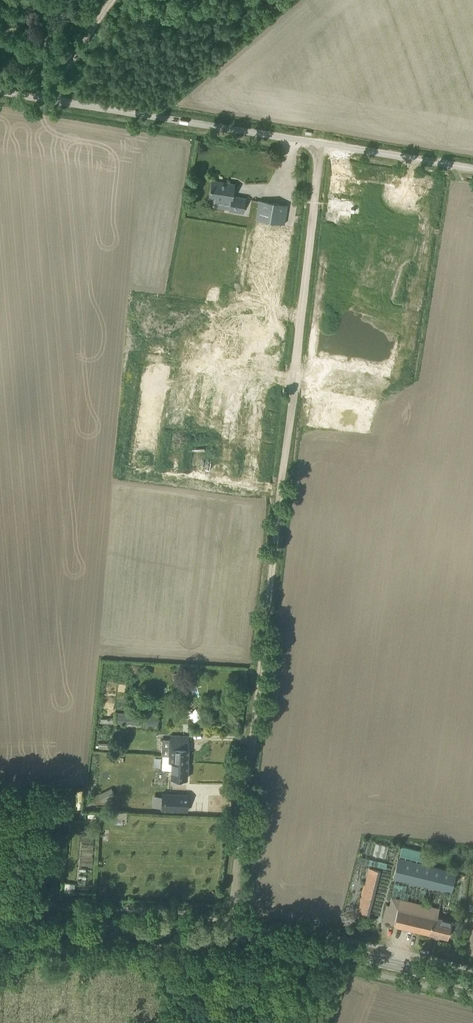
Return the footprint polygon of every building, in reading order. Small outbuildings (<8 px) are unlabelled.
[(242,212),(245,198),(232,196),(234,184),(212,180),(209,197),(215,198),(213,206),(230,209),(229,210),(242,212)] [(259,200),(255,221),(284,227),(287,205),(259,200)] [(247,323),(224,320),(219,356),(261,362),(267,315),(248,313),(247,323)] [(158,318),(157,329),(165,329),(166,319),(158,318)] [(115,723),(158,724),(158,710),(146,710),(146,713),(115,712),(115,723)] [(199,730),(204,727),(197,717),(192,720),(199,730)] [(161,755),(169,755),(177,756),(176,762),(187,762),(189,736),(170,735),(170,739),(162,739),(161,755)] [(187,779),(187,762),(176,762),(177,756),(169,755),(169,762),(172,762),(171,778),(187,779)] [(111,788),(98,795),(102,803),(115,796),(111,788)] [(180,793),(163,792),(162,808),(179,809),(180,793)] [(124,824),(125,811),(114,810),(113,824),(124,824)] [(425,850),(401,844),(393,876),(451,891),(456,870),(422,861),(425,850)] [(368,919),(380,870),(368,867),(357,916),(368,919)] [(389,905),(386,904),(382,922),(448,938),(452,920),(437,917),(439,908),(391,897),(389,905)]
